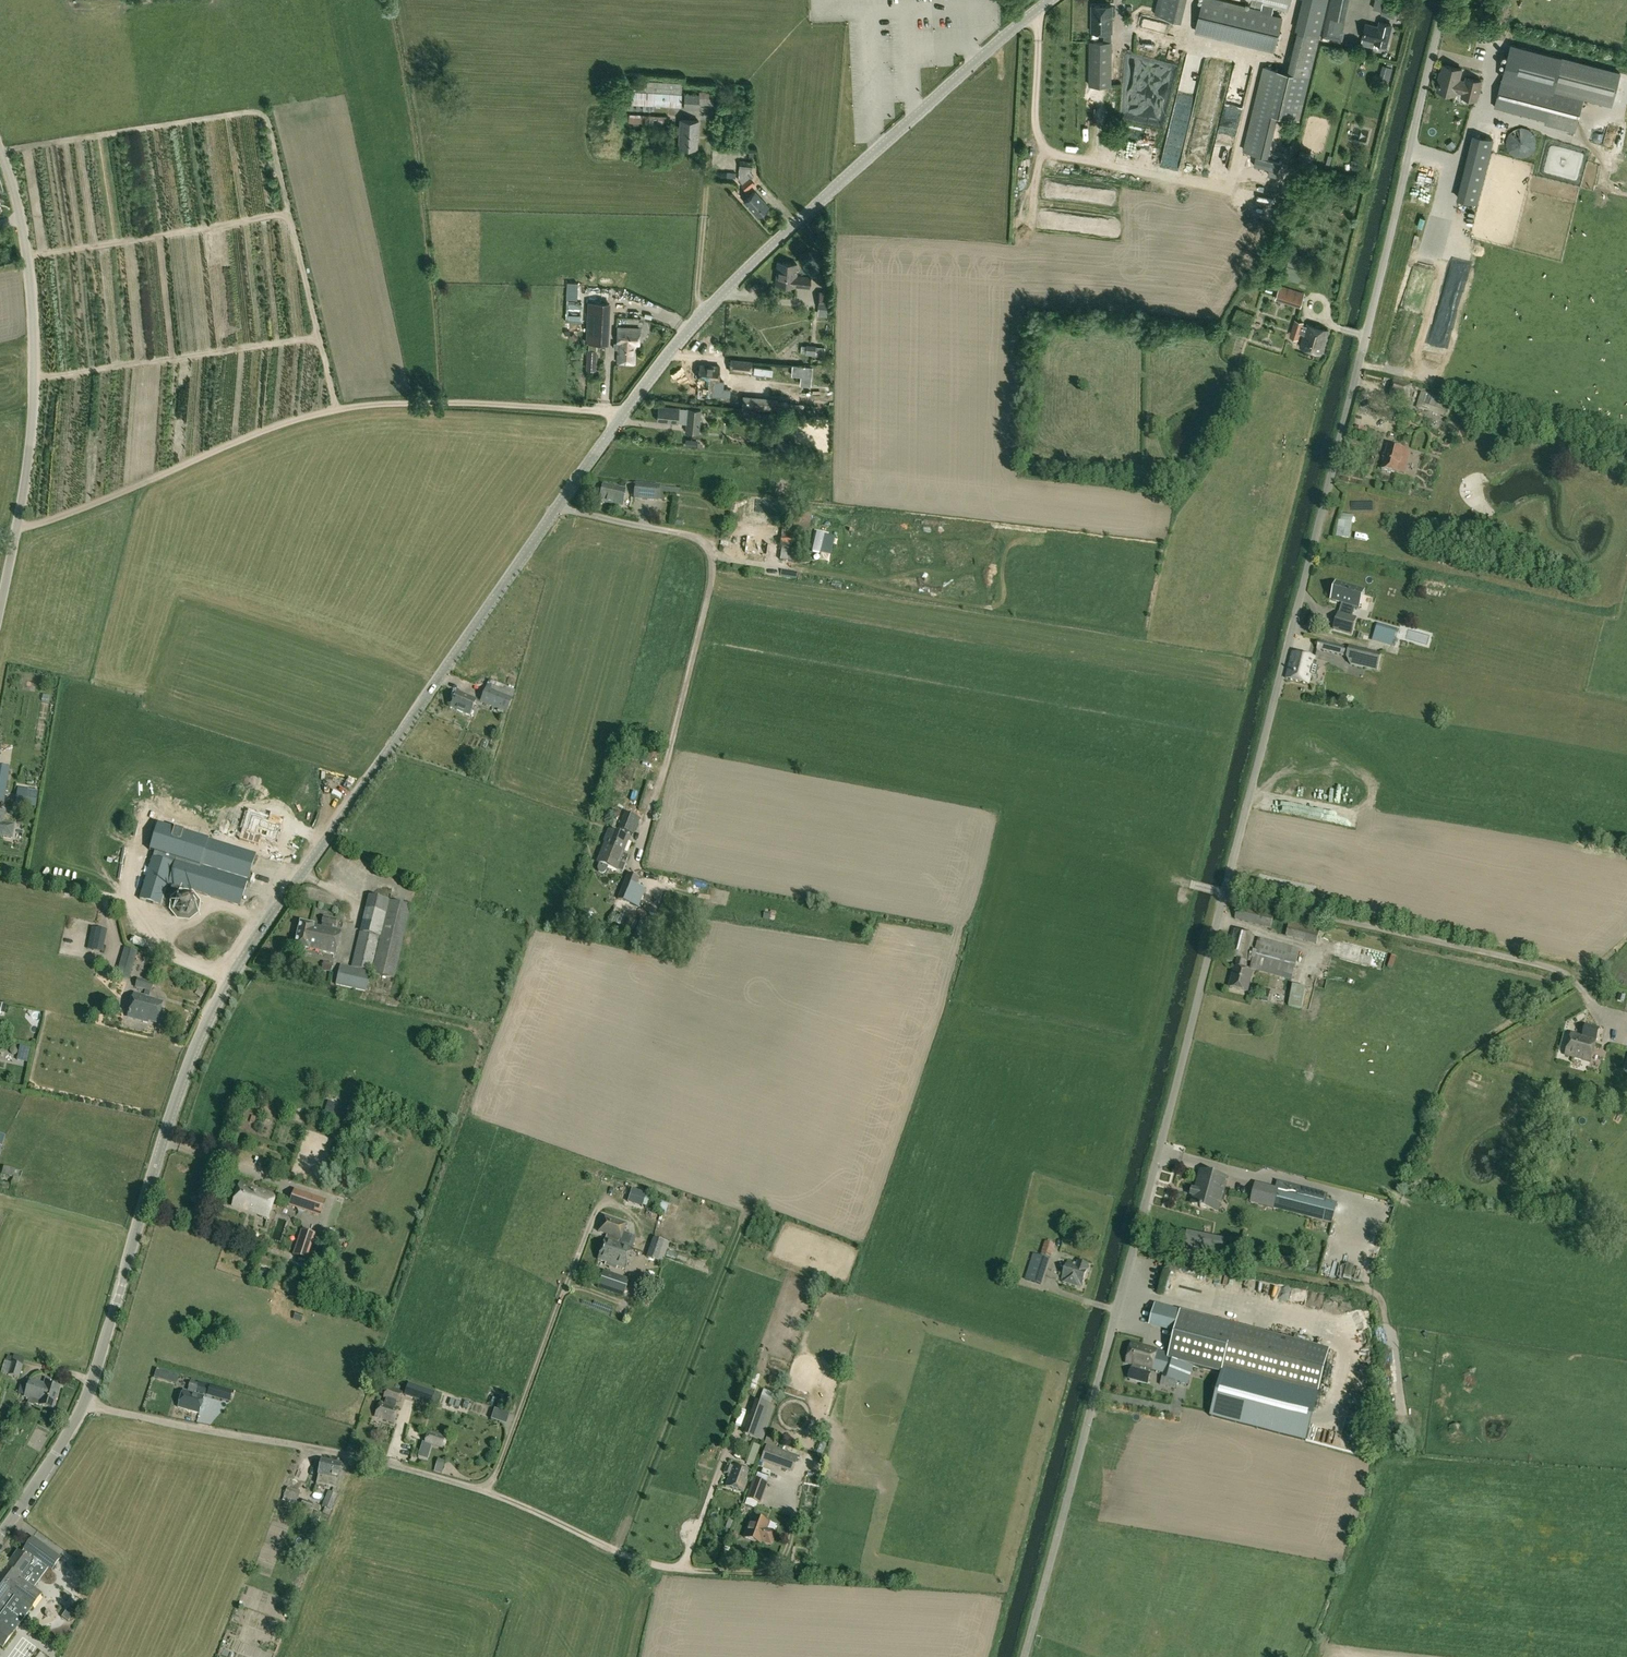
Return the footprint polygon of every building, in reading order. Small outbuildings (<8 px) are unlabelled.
[(1181,21),(1186,0),(1158,0),(1154,14),(1181,21)] [(1251,2),(1250,6),(1223,0),(1203,0),(1195,33),(1274,51),(1284,10),(1288,11),(1291,0),(1241,0),(1251,2)] [(1297,9),(1321,15),(1324,2),(1320,2),(1321,0),(1299,0),(1297,9)] [(1345,20),(1349,0),(1331,0),(1323,36),(1341,40),(1345,20)] [(1373,8),(1383,10),(1386,0),(1375,0),(1373,8)] [(1389,0),(1386,0),(1383,10),(1382,14),(1394,17),(1398,2),(1389,0)] [(1113,6),(1093,6),(1093,32),(1104,32),(1104,41),(1111,41),(1111,32),(1113,32),(1113,6)] [(1156,16),(1152,26),(1159,28),(1162,19),(1156,16)] [(1378,25),(1366,22),(1362,38),(1375,42),(1375,43),(1377,43),(1378,46),(1382,47),(1384,45),(1386,46),(1390,30),(1392,24),(1379,21),(1378,25)] [(1441,36),(1463,39),(1465,30),(1443,26),(1441,36)] [(1298,29),(1288,72),(1263,66),(1243,150),(1268,156),(1278,115),(1300,120),(1320,35),(1298,29)] [(1122,47),(1131,47),(1131,37),(1122,37),(1122,47)] [(1089,41),(1089,85),(1112,85),(1112,41),(1111,41),(1104,41),(1089,41)] [(1512,42),(1510,50),(1504,73),(1549,85),(1555,86),(1554,88),(1553,91),(1584,98),(1612,105),(1621,72),(1562,56),(1557,55),(1557,54),(1512,42)] [(1459,80),(1462,69),(1443,64),(1437,90),(1455,94),(1456,91),(1463,93),(1462,96),(1476,100),(1481,80),(1467,77),(1466,81),(1459,80)] [(1553,91),(1502,78),(1494,107),(1545,121),(1544,124),(1575,132),(1584,98),(1553,91)] [(629,85),(628,90),(628,103),(681,107),(682,94),(682,82),(647,81),(647,86),(629,85)] [(699,104),(713,104),(714,92),(700,91),(699,94),(684,94),(684,109),(699,109),(699,104)] [(1225,106),(1211,154),(1225,158),(1239,110),(1225,106)] [(645,115),(629,114),(629,123),(644,123),(644,124),(647,124),(646,132),(656,133),(656,126),(668,127),(668,116),(645,114),(645,115)] [(680,119),(678,147),(697,148),(699,121),(680,119)] [(1364,139),(1365,128),(1351,127),(1349,137),(1364,139)] [(1474,134),(1458,197),(1476,202),(1493,139),(1474,134)] [(1314,152),(1301,149),(1298,162),(1310,165),(1314,152)] [(740,156),(738,178),(738,180),(739,180),(742,184),(741,184),(746,191),(755,183),(751,178),(754,176),(750,171),(750,168),(752,168),(753,162),(749,161),(749,156),(740,156)] [(1146,183),(1147,176),(1140,175),(1138,181),(1146,183)] [(755,191),(744,201),(758,217),(769,206),(755,191)] [(775,284),(810,287),(811,276),(796,275),(797,263),(778,261),(775,284)] [(1275,298),(1301,306),(1305,293),(1279,284),(1275,298)] [(833,293),(820,291),(819,307),(832,308),(833,293)] [(610,302),(589,301),(587,342),(609,343),(610,302)] [(1233,320),(1250,327),(1254,315),(1237,308),(1233,320)] [(1307,323),(1306,326),(1303,325),(1304,322),(1295,319),(1289,336),(1298,339),(1300,333),(1304,334),(1300,346),(1322,353),(1329,330),(1307,323)] [(640,329),(618,328),(617,362),(635,363),(636,345),(639,345),(640,329)] [(816,345),(807,345),(806,354),(815,355),(816,345)] [(589,369),(596,370),(597,351),(590,350),(589,369)] [(730,358),(729,373),(751,374),(752,360),(730,358)] [(718,380),(720,366),(700,364),(698,381),(702,382),(701,393),(714,394),(714,389),(723,390),(724,381),(718,380)] [(812,367),(792,365),(791,374),(801,375),(811,376),(812,367)] [(1413,385),(1394,380),(1389,399),(1407,404),(1413,385)] [(1444,417),(1449,402),(1422,393),(1417,408),(1444,417)] [(778,398),(743,395),(742,407),(777,410),(778,398)] [(659,405),(657,421),(677,423),(679,407),(659,405)] [(687,408),(685,432),(699,433),(702,409),(687,408)] [(755,410),(741,408),(740,420),(754,422),(755,410)] [(1353,436),(1365,439),(1367,431),(1355,428),(1353,436)] [(791,444),(777,441),(774,450),(788,454),(791,444)] [(1404,450),(1388,445),(1382,470),(1398,474),(1404,450)] [(635,483),(633,499),(658,502),(659,486),(635,483)] [(625,490),(618,488),(603,485),(599,503),(621,508),(625,490)] [(665,495),(677,497),(678,489),(666,488),(665,495)] [(795,518),(793,530),(809,532),(812,514),(802,512),(800,519),(795,518)] [(765,528),(759,527),(760,527),(745,524),(743,534),(755,536),(755,539),(747,538),(745,553),(766,556),(768,541),(763,540),(765,528)] [(794,531),(767,527),(766,534),(781,536),(780,548),(782,548),(780,560),(794,562),(796,544),(793,544),(794,531)] [(816,557),(816,546),(805,546),(805,556),(816,557)] [(1352,618),(1355,607),(1358,608),(1364,590),(1337,583),(1332,601),(1344,604),(1340,614),(1339,614),(1334,629),(1352,635),(1356,619),(1352,618)] [(1391,628),(1387,645),(1394,647),(1399,630),(1391,628)] [(1349,647),(1349,648),(1319,641),(1317,650),(1346,657),(1346,658),(1350,665),(1377,672),(1382,655),(1349,647)] [(1315,658),(1293,653),(1287,679),(1309,684),(1315,658)] [(489,680),(480,703),(507,714),(516,692),(489,680)] [(476,700),(457,692),(450,708),(469,717),(476,700)] [(4,804),(10,769),(0,767),(0,803),(4,804)] [(8,789),(8,805),(25,804),(24,789),(8,789)] [(634,802),(636,790),(630,789),(627,800),(634,802)] [(28,790),(26,805),(36,807),(38,792),(28,790)] [(634,836),(640,819),(625,812),(618,829),(634,836)] [(3,823),(4,814),(0,813),(0,838),(0,837),(12,839),(14,825),(3,823)] [(242,830),(242,831),(239,841),(259,847),(261,837),(274,842),(279,827),(282,828),(285,818),(271,814),(268,822),(251,817),(247,832),(242,830)] [(623,855),(629,839),(608,831),(604,842),(605,843),(604,847),(623,855)] [(201,867),(193,892),(240,907),(256,854),(209,840),(207,844),(208,844),(201,867)] [(599,864),(598,868),(597,870),(598,872),(599,873),(601,874),(603,874),(605,873),(606,872),(608,867),(622,873),(626,865),(620,863),(623,855),(604,847),(597,863),(599,864)] [(174,864),(152,858),(139,900),(161,907),(168,885),(174,864)] [(176,860),(174,864),(168,885),(193,892),(201,867),(176,860)] [(627,874),(617,900),(629,904),(638,908),(645,890),(636,886),(639,879),(627,874)] [(199,903),(192,893),(181,892),(172,899),(170,911),(178,919),(189,921),(198,914),(199,903)] [(351,967),(371,972),(379,937),(380,938),(371,974),(394,979),(411,906),(368,895),(359,932),(351,967)] [(1238,907),(1235,920),(1271,929),(1274,916),(1238,907)] [(322,925),(321,928),(314,926),(314,925),(300,922),(294,947),(309,950),(309,949),(335,955),(340,932),(331,930),(331,927),(335,928),(337,919),(324,916),(322,925)] [(641,917),(637,928),(645,932),(650,920),(641,917)] [(103,953),(107,930),(96,928),(92,950),(103,953)] [(1315,944),(1316,938),(1286,928),(1284,934),(1315,944)] [(1232,930),(1226,957),(1237,959),(1235,968),(1230,988),(1248,993),(1253,973),(1244,971),(1247,961),(1252,963),(1250,970),(1291,981),(1300,950),(1258,938),(1256,948),(1252,947),(1255,935),(1232,930)] [(129,980),(138,952),(125,948),(116,976),(129,980)] [(333,964),(323,962),(321,969),(332,972),(333,964)] [(366,993),(371,972),(340,965),(335,986),(366,993)] [(154,983),(138,979),(136,988),(145,991),(151,993),(154,983)] [(1293,985),(1288,1006),(1302,1009),(1306,988),(1293,985)] [(1268,1003),(1270,990),(1264,989),(1261,1002),(1268,1003)] [(134,994),(128,1018),(148,1023),(148,1022),(157,1024),(163,1003),(154,1001),(154,999),(150,998),(151,993),(145,991),(144,997),(134,994)] [(1571,1035),(1565,1057),(1574,1059),(1582,1061),(1590,1063),(1593,1054),(1591,1054),(1593,1049),(1594,1050),(1599,1030),(1586,1026),(1583,1038),(1571,1035)] [(15,1170),(4,1167),(2,1174),(13,1177),(15,1170)] [(1196,1190),(1192,1188),(1190,1197),(1193,1198),(1192,1204),(1213,1210),(1213,1211),(1219,1213),(1229,1179),(1225,1178),(1207,1173),(1201,1171),(1199,1180),(1196,1190)] [(18,1188),(20,1179),(14,1178),(12,1186),(18,1188)] [(1256,1182),(1250,1203),(1332,1224),(1337,1203),(1327,1200),(1287,1190),(1289,1185),(1277,1182),(1275,1187),(1256,1182)] [(232,1207),(268,1219),(276,1196),(240,1184),(232,1207)] [(631,1186),(625,1199),(637,1204),(643,1191),(631,1186)] [(294,1190),(289,1205),(315,1214),(320,1199),(294,1190)] [(669,1202),(646,1195),(642,1207),(665,1214),(669,1202)] [(605,1240),(598,1260),(623,1269),(625,1269),(632,1249),(636,1237),(624,1233),(627,1224),(603,1215),(598,1232),(606,1235),(605,1240)] [(301,1230),(292,1256),(306,1260),(315,1235),(301,1230)] [(259,1239),(259,1236),(258,1233),(255,1232),(253,1233),(251,1236),(253,1239),(256,1240),(259,1239)] [(1224,1241),(1187,1233),(1184,1249),(1220,1257),(1224,1241)] [(1048,1255),(1052,1243),(1044,1240),(1039,1252),(1048,1255)] [(669,1244),(661,1241),(657,1251),(649,1248),(646,1258),(662,1264),(669,1244)] [(1305,1252),(1281,1246),(1279,1253),(1303,1259),(1305,1252)] [(1258,1252),(1256,1262),(1265,1264),(1268,1255),(1258,1252)] [(1034,1254),(1025,1280),(1041,1285),(1049,1259),(1034,1254)] [(1334,1260),(1328,1259),(1326,1267),(1336,1270),(1339,1256),(1335,1255),(1334,1260)] [(1082,1286),(1088,1265),(1077,1262),(1077,1264),(1068,1261),(1061,1282),(1081,1289),(1081,1286),(1082,1286)] [(1351,1272),(1352,1264),(1345,1263),(1343,1274),(1360,1278),(1361,1274),(1351,1272)] [(623,1298),(629,1280),(604,1271),(598,1289),(623,1298)] [(1179,1273),(1177,1283),(1192,1285),(1194,1275),(1179,1273)] [(1131,1343),(1126,1364),(1133,1366),(1129,1379),(1148,1384),(1150,1376),(1151,1376),(1152,1371),(1152,1370),(1163,1373),(1162,1377),(1176,1382),(1188,1385),(1193,1366),(1206,1369),(1222,1374),(1211,1413),(1210,1417),(1306,1442),(1308,1435),(1319,1393),(1297,1387),(1308,1344),(1247,1328),(1187,1312),(1187,1311),(1157,1304),(1151,1325),(1173,1331),(1167,1354),(1157,1351),(1158,1350),(1131,1343)] [(13,1363),(9,1375),(19,1379),(23,1366),(13,1363)] [(51,1380),(45,1378),(43,1384),(29,1380),(24,1397),(29,1399),(28,1404),(34,1406),(35,1404),(53,1410),(59,1388),(49,1385),(51,1380)] [(183,1391),(178,1408),(199,1414),(204,1397),(195,1394),(195,1392),(207,1395),(210,1385),(198,1382),(198,1384),(190,1382),(187,1392),(183,1391)] [(431,1404),(431,1402),(438,1404),(441,1396),(434,1394),(435,1392),(408,1383),(404,1395),(431,1404)] [(399,1404),(403,1392),(386,1387),(382,1399),(385,1400),(384,1403),(380,1402),(375,1417),(394,1424),(399,1408),(395,1407),(396,1403),(399,1404)] [(225,1390),(222,1400),(229,1402),(232,1392),(225,1390)] [(763,1442),(775,1408),(755,1401),(743,1435),(763,1442)] [(509,1403),(506,1412),(512,1414),(515,1405),(509,1403)] [(405,1425),(409,1411),(403,1410),(399,1424),(405,1425)] [(422,1442),(418,1457),(427,1460),(432,1447),(445,1450),(448,1437),(436,1433),(428,1431),(425,1441),(425,1443),(422,1442)] [(753,1466),(760,1447),(751,1444),(744,1462),(753,1466)] [(760,1462),(792,1473),(798,1457),(766,1445),(760,1462)] [(432,1470),(438,1471),(441,1459),(435,1458),(432,1470)] [(321,1459),(318,1475),(316,1485),(336,1488),(338,1479),(341,1464),(321,1459)] [(743,1493),(751,1471),(733,1465),(732,1467),(726,1465),(723,1473),(729,1475),(725,1487),(743,1493)] [(804,1470),(803,1478),(818,1479),(818,1471),(804,1470)] [(753,1478),(746,1499),(747,1499),(757,1503),(760,1504),(768,1483),(766,1483),(755,1479),(753,1478)] [(287,1488),(283,1501),(296,1505),(300,1492),(287,1488)] [(338,1495),(328,1491),(322,1507),(325,1508),(322,1514),(329,1516),(331,1510),(331,1511),(338,1495)] [(319,1506),(313,1504),(303,1500),(298,1514),(304,1516),(305,1513),(311,1515),(313,1510),(318,1512),(319,1506)] [(770,1523),(751,1516),(743,1539),(761,1545),(762,1543),(772,1547),(777,1532),(767,1529),(770,1523)] [(41,1595),(33,1589),(48,1568),(52,1570),(60,1558),(33,1538),(21,1554),(18,1551),(0,1575),(0,1646),(2,1648),(16,1629),(19,1631),(24,1625),(21,1623),(41,1595)] [(66,1563),(76,1572),(83,1565),(73,1556),(66,1563)] [(74,1613),(67,1609),(62,1617),(68,1622),(74,1613)]
